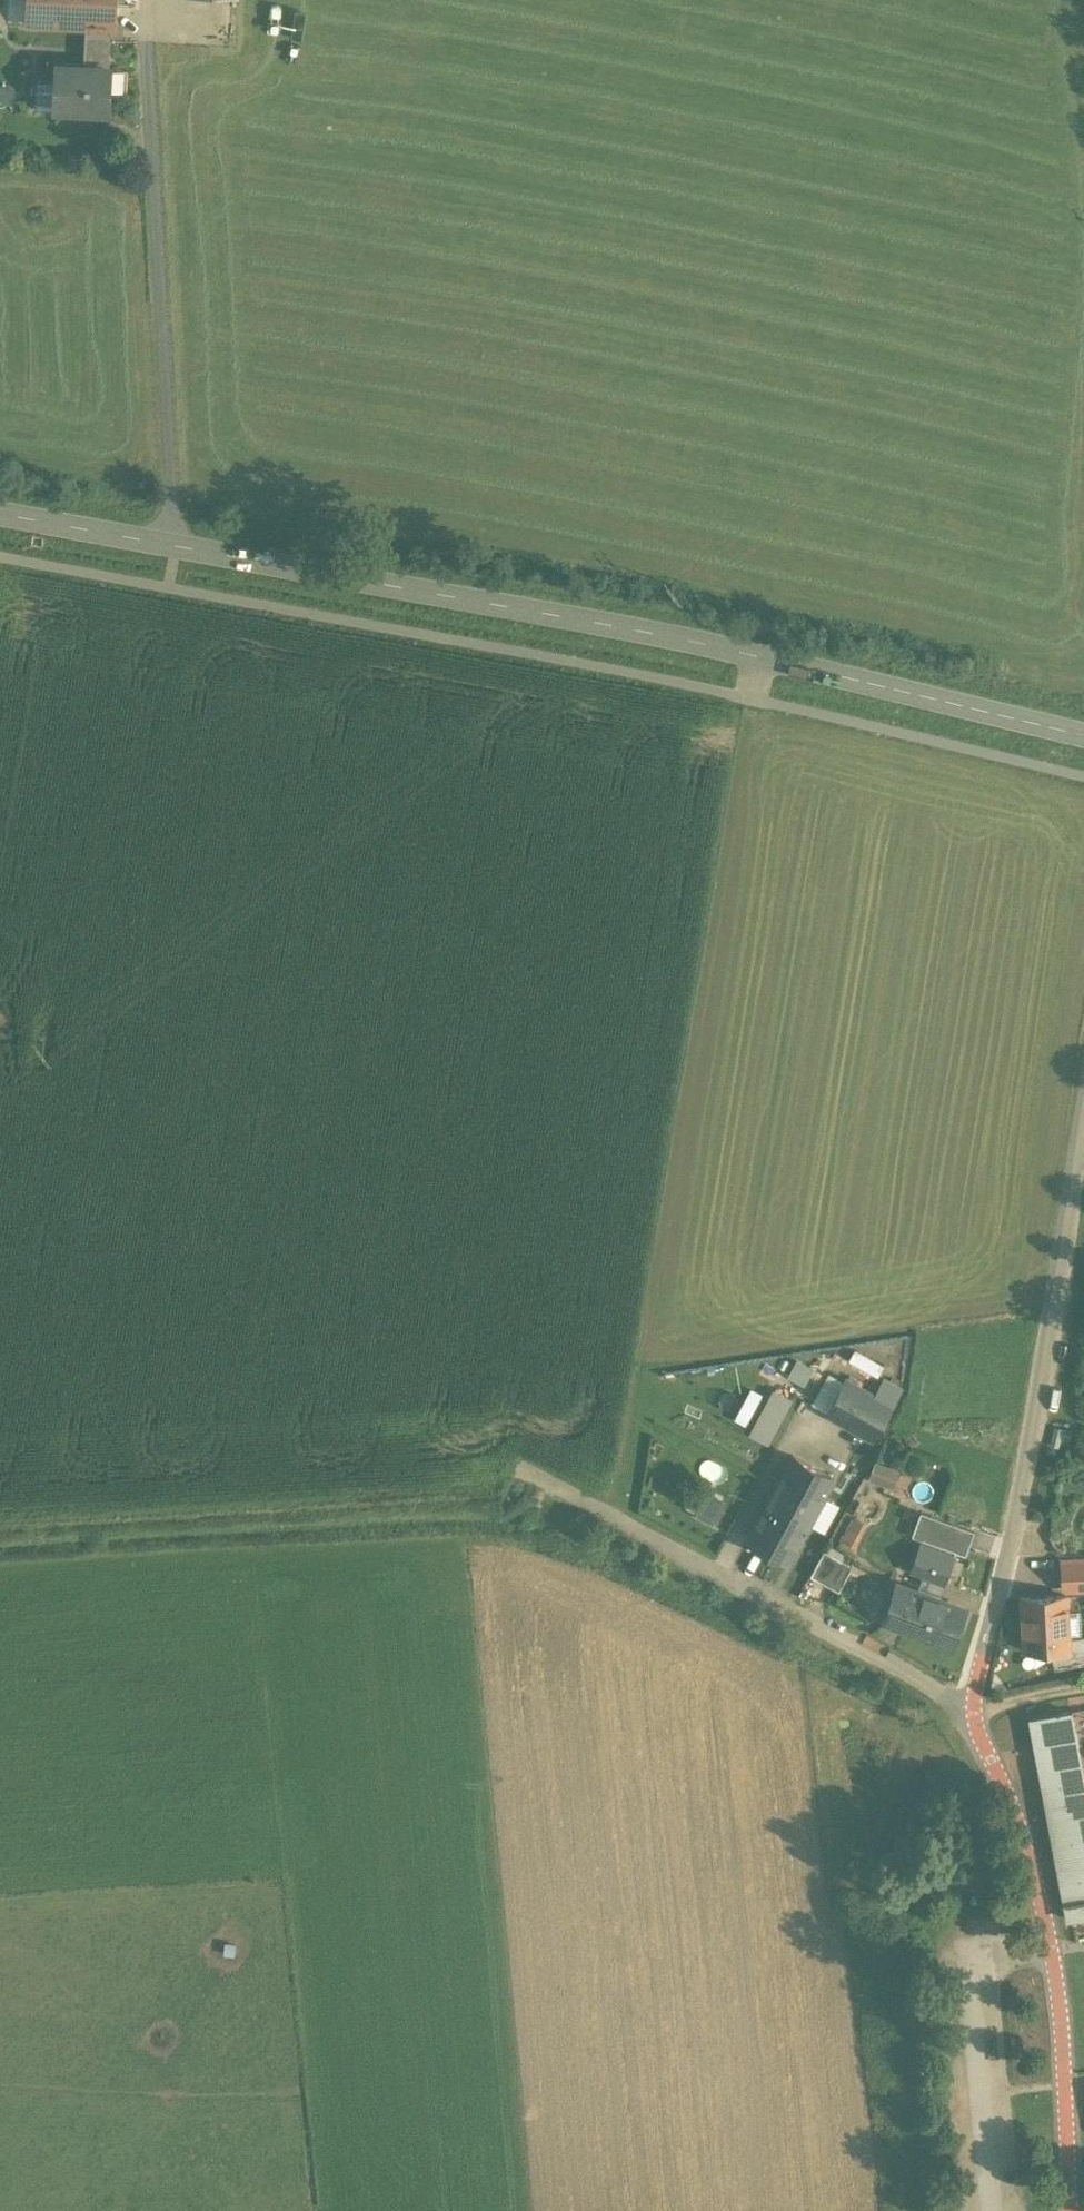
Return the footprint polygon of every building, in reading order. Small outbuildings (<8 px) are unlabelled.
[(27,23),(85,26),(111,27),(113,27),(114,0),(28,0),(27,23)] [(85,26),(83,65),(55,63),(53,108),(108,111),(111,66),(109,66),(111,27),(85,26)] [(795,1355),(786,1369),(802,1379),(811,1366),(795,1355)] [(873,1394),(844,1378),(825,1411),(872,1437),(890,1404),(873,1394)] [(899,1388),(882,1378),(873,1394),(890,1404),(899,1388)] [(770,1385),(747,1431),(769,1442),(793,1396),(770,1385)] [(791,1454),(745,1539),(785,1561),(832,1476),(791,1454)] [(892,1485),(898,1465),(873,1457),(866,1477),(892,1485)] [(899,1467),(893,1484),(910,1490),(916,1473),(899,1467)] [(707,1487),(694,1511),(712,1520),(724,1497),(707,1487)] [(972,1529),(919,1510),(910,1534),(920,1538),(921,1537),(954,1549),(954,1550),(963,1554),(972,1529)] [(844,1538),(857,1541),(863,1518),(850,1515),(844,1538)] [(954,1549),(921,1537),(920,1538),(909,1569),(943,1581),(954,1550),(954,1549)] [(839,1557),(822,1548),(808,1573),(825,1582),(839,1557)] [(1060,1560),(1061,1588),(1083,1587),(1083,1558),(1060,1560)] [(963,1607),(922,1592),(922,1593),(910,1588),(905,1603),(889,1597),(881,1618),(909,1628),(909,1629),(950,1644),(963,1607)] [(1065,1596),(1020,1598),(1022,1647),(1067,1644),(1065,1596)] [(1026,1717),(1064,1920),(1083,1917),(1083,1782),(1070,1708),(1026,1717)]
